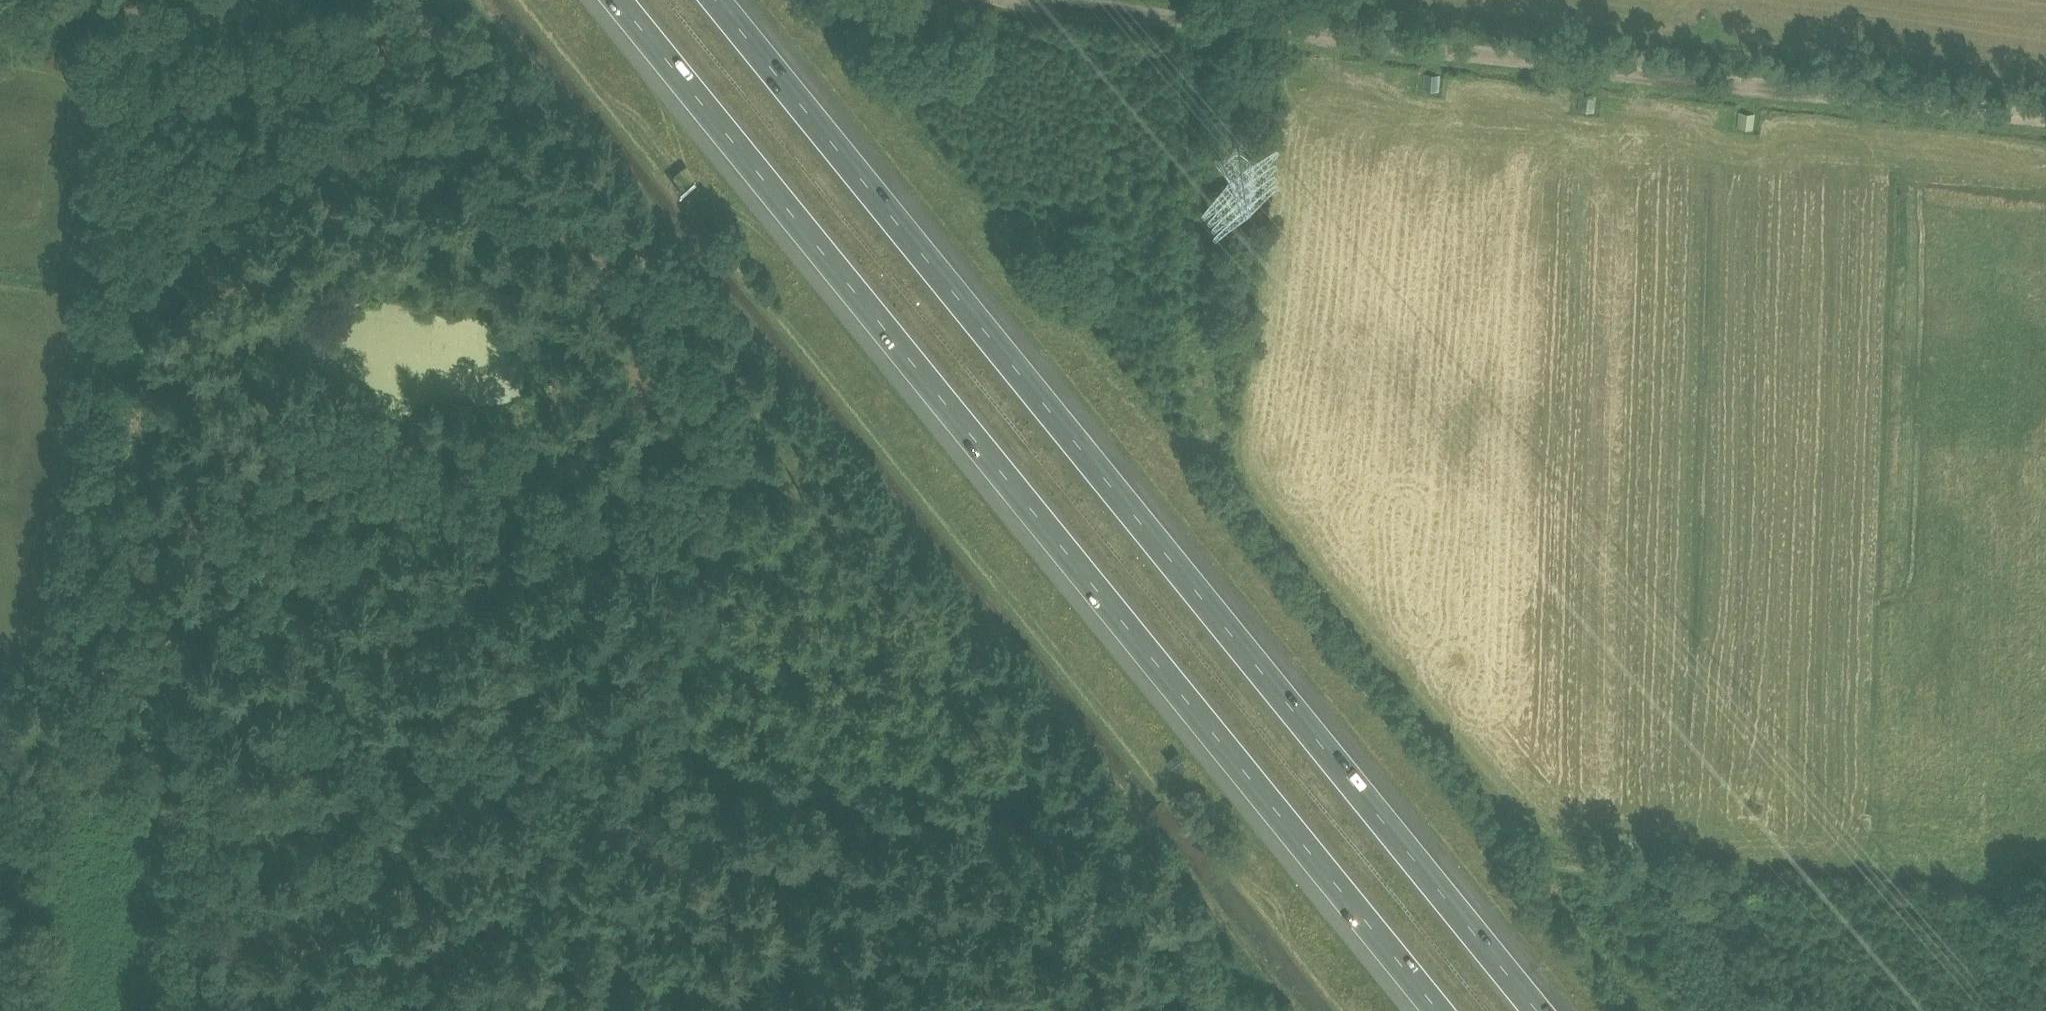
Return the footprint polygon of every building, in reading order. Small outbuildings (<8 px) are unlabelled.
[(1439,75),(1422,73),(1420,89),(1437,91),(1439,75)] [(1596,95),(1579,93),(1577,110),(1594,112),(1596,95)] [(1755,114),(1738,111),(1736,127),(1753,130),(1755,114)]
